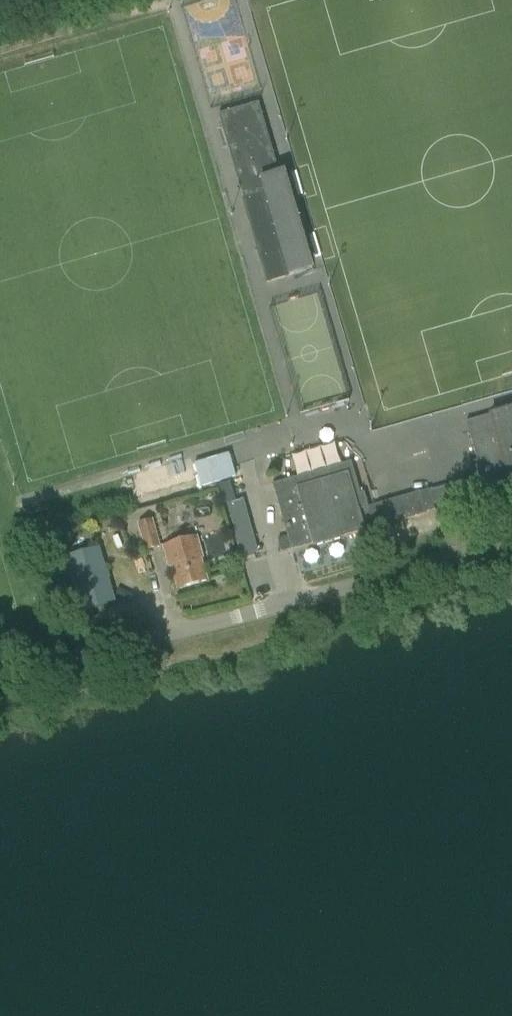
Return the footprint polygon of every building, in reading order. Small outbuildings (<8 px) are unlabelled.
[(259,102),(218,114),(241,192),(242,191),(245,190),(247,197),(244,198),(242,198),(250,225),(255,224),(260,240),(255,242),(264,272),(267,283),(308,271),(279,172),(274,173),(272,165),(277,164),(263,116),(259,102)] [(491,413),(492,415),(467,422),(478,462),(469,464),(473,476),(452,482),(452,484),(457,498),(458,503),(459,507),(511,492),(511,407),(491,413)] [(196,466),(202,488),(232,480),(227,458),(196,466)] [(433,504),(429,490),(420,493),(420,492),(368,507),(366,500),(364,493),(360,494),(351,462),(319,471),(275,484),(273,485),(292,548),(313,542),(314,546),(344,537),(343,537),(426,513),(426,512),(435,509),(433,504)] [(452,484),(429,490),(433,504),(457,498),(452,484)] [(243,499),(227,503),(242,558),(259,553),(243,499)] [(153,519),(138,523),(146,552),(161,548),(160,546),(153,519)] [(197,536),(163,545),(169,567),(172,566),(178,589),(208,581),(201,558),(203,558),(197,536)] [(116,602),(100,546),(65,556),(81,613),(116,602)]
